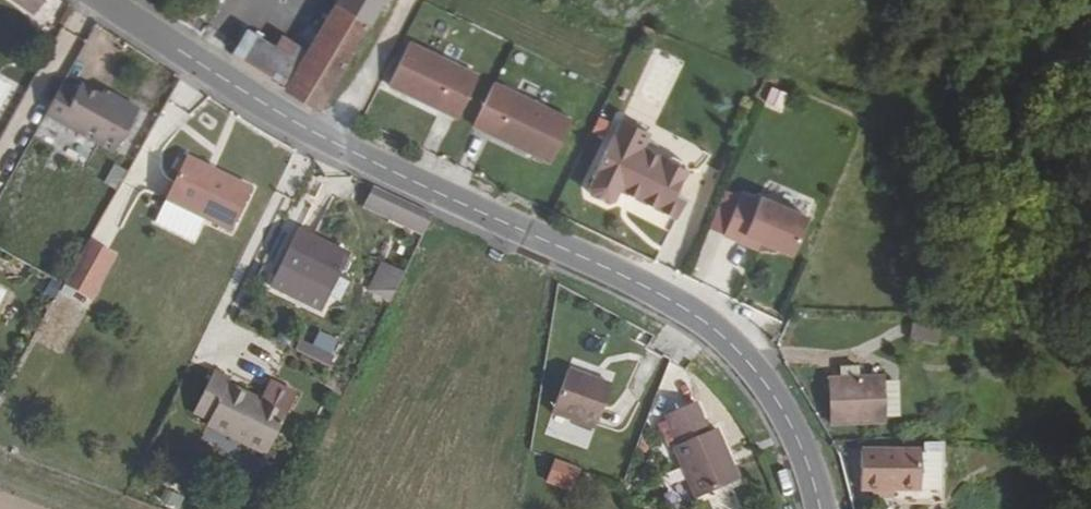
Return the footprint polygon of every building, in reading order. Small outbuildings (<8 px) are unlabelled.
[(47,0),(4,0),(35,21),(48,1),(47,0)] [(291,72),(290,72),(275,97),(307,115),(374,0),(334,0),(291,72)] [(227,66),(275,97),(290,72),(242,41),(227,66)] [(434,117),(456,75),(408,50),(386,92),(434,117)] [(70,91),(56,84),(40,112),(110,151),(133,108),(104,93),(101,98),(74,83),(70,91)] [(771,87),(765,107),(782,112),(789,93),(771,87)] [(571,126),(514,96),(492,139),(549,168),(571,126)] [(8,103),(0,99),(0,118),(8,103)] [(598,124),(592,136),(603,142),(609,129),(598,124)] [(616,197),(674,225),(684,205),(673,200),(685,176),(683,169),(671,163),(663,165),(640,154),(647,139),(619,126),(613,141),(612,140),(591,183),(592,184),(587,195),(588,201),(605,209),(611,207),(616,197)] [(114,164),(104,182),(117,189),(127,171),(114,164)] [(232,239),(252,198),(187,166),(167,207),(205,225),(232,239)] [(765,185),(754,201),(804,225),(812,206),(765,185)] [(787,261),(804,225),(754,201),(745,197),(725,241),(737,247),(753,254),(757,247),(787,261)] [(205,225),(167,207),(154,229),(195,247),(205,225)] [(115,238),(89,224),(64,269),(89,283),(115,238)] [(329,300),(348,261),(298,234),(279,274),(329,300)] [(405,271),(408,263),(388,253),(374,281),(394,291),(396,288),(382,281),(391,264),(405,271)] [(382,281),(396,288),(405,271),(391,264),(382,281)] [(329,300),(279,274),(270,291),(320,317),(329,300)] [(913,345),(941,348),(943,331),(916,328),(913,345)] [(335,363),(299,346),(297,356),(330,374),(335,363)] [(858,373),(839,372),(839,384),(857,385),(858,373)] [(194,418),(206,423),(208,430),(266,461),(288,417),(263,405),(230,390),(231,381),(215,374),(194,418)] [(551,420),(594,435),(610,392),(567,378),(551,420)] [(870,433),(882,426),(881,392),(881,384),(857,385),(839,384),(831,385),(831,431),(870,433)] [(295,400),(269,387),(263,405),(288,417),(295,400)] [(896,426),(897,392),(881,392),(882,426),(896,426)] [(694,408),(666,421),(678,450),(707,436),(694,408)] [(738,484),(715,433),(707,436),(678,450),(672,452),(694,504),(738,484)] [(858,459),(859,499),(908,499),(917,498),(915,458),(909,458),(858,459)] [(578,476),(553,467),(546,488),(571,496),(578,476)]
